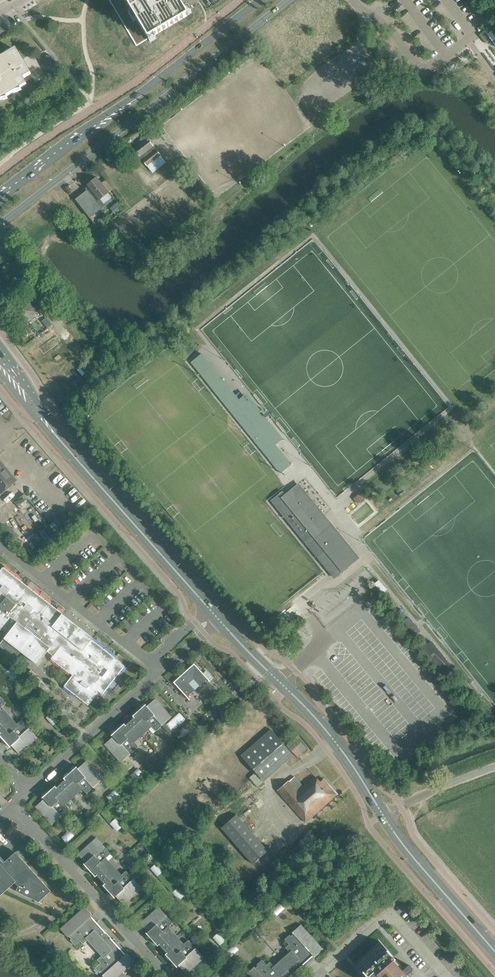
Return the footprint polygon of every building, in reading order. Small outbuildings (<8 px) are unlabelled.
[(137,46),(188,15),(188,14),(179,0),(110,0),(137,46)] [(22,59),(29,54),(30,54),(26,48),(18,52),(19,53),(22,59)] [(26,83),(25,82),(33,77),(36,83),(56,70),(47,56),(37,62),(32,54),(30,55),(29,54),(22,59),(19,53),(18,53),(17,51),(0,61),(0,99),(26,83)] [(152,173),(165,162),(146,138),(131,151),(140,162),(142,160),(152,173)] [(89,189),(87,191),(76,200),(89,217),(105,205),(104,204),(112,198),(108,193),(112,189),(105,180),(101,183),(97,177),(96,178),(96,180),(94,181),(94,180),(92,181),(90,181),(88,183),(88,184),(86,186),(89,189)] [(6,308),(20,327),(34,317),(33,316),(38,311),(25,294),(6,308)] [(239,399),(223,380),(202,353),(191,362),(212,389),(280,473),(291,465),(276,445),(281,441),(281,440),(275,445),(239,400),(244,395),(239,399)] [(16,481),(0,462),(0,494),(13,483),(16,481)] [(358,558),(298,485),(285,496),(282,492),(271,501),(334,577),(358,558)] [(354,498),(358,503),(365,498),(361,493),(354,498)] [(28,500),(24,495),(15,503),(19,508),(28,500)] [(3,567),(0,571),(0,631),(1,630),(7,634),(0,643),(0,646),(1,647),(4,650),(7,652),(10,654),(13,655),(16,657),(20,652),(37,665),(47,651),(53,656),(51,658),(72,675),(64,686),(88,705),(97,694),(96,693),(98,691),(102,694),(124,666),(91,640),(93,638),(3,567)] [(382,593),(386,590),(378,580),(374,584),(382,593)] [(414,635),(420,631),(409,617),(403,621),(414,635)] [(194,664),(188,669),(173,682),(189,700),(190,700),(187,697),(195,690),(189,683),(193,680),(199,686),(207,679),(210,682),(210,681),(194,664)] [(11,747),(10,747),(11,745),(19,754),(20,754),(19,754),(30,744),(37,738),(38,738),(21,720),(16,725),(1,708),(6,703),(0,696),(0,736),(10,748),(11,747)] [(156,699),(155,698),(146,706),(145,705),(146,705),(146,704),(132,716),(111,735),(112,736),(112,735),(113,737),(104,745),(105,745),(121,762),(120,762),(121,763),(139,747),(134,741),(151,726),(156,731),(172,717),(172,716),(171,716),(155,699),(156,699)] [(174,730),(186,718),(179,712),(168,724),(174,730)] [(263,781),(293,755),(279,739),(271,729),(241,756),(257,775),(263,781)] [(297,757),(307,749),(295,737),(286,746),(297,757)] [(42,798),(43,798),(44,799),(35,807),(36,807),(52,824),(51,825),(52,825),(70,809),(65,804),(82,788),(87,793),(103,779),(102,778),(102,779),(86,761),(87,761),(86,761),(77,769),(76,767),(77,767),(76,767),(42,798)] [(277,790),(306,822),(337,794),(323,779),(320,782),(315,776),(303,786),(294,776),(288,781),(288,780),(277,790)] [(221,828),(252,864),(268,851),(236,815),(221,828)] [(78,854),(85,862),(86,863),(84,864),(84,863),(83,864),(115,898),(114,897),(116,896),(124,905),(124,904),(134,895),(141,889),(142,889),(126,871),(121,875),(105,858),(110,854),(96,837),(95,838),(96,838),(78,854)] [(6,890),(15,882),(18,886),(16,891),(40,902),(41,900),(51,891),(16,852),(5,862),(0,856),(0,896),(6,890)] [(96,922),(91,916),(93,915),(84,906),(84,907),(61,929),(60,928),(60,929),(68,937),(69,936),(72,939),(70,940),(75,945),(80,941),(83,944),(88,939),(102,955),(97,960),(100,963),(95,968),(100,973),(101,972),(103,974),(102,975),(104,976),(117,976),(127,969),(134,962),(135,962),(127,954),(127,953),(125,954),(120,949),(122,948),(116,941),(115,942),(102,928),(103,927),(98,921),(96,922)] [(146,933),(177,967),(177,966),(178,965),(186,974),(187,974),(186,973),(204,958),(188,940),(183,945),(168,928),(173,923),(158,907),(141,923),(140,923),(148,932),(147,933),(146,933)] [(313,956),(314,957),(323,949),(323,948),(322,949),(301,925),(301,924),(292,932),(293,934),(291,936),(289,935),(284,939),(289,944),(285,948),(290,953),(275,967),(270,962),(266,965),(262,960),(257,964),(258,966),(255,968),(254,967),(245,975),(246,975),(248,976),(290,976),(301,967),(302,968),(309,962),(307,961),(313,956)] [(408,974),(411,971),(412,971),(412,970),(412,969),(412,968),(412,967),(411,967),(411,966),(410,966),(409,966),(408,966),(407,966),(404,969),(400,964),(399,965),(393,957),(378,940),(377,941),(382,946),(371,956),(366,951),(365,951),(371,957),(360,967),(354,961),(353,962),(365,975),(367,976),(411,976),(408,974)] [(46,955),(51,950),(50,949),(47,945),(42,950),(46,955)]
